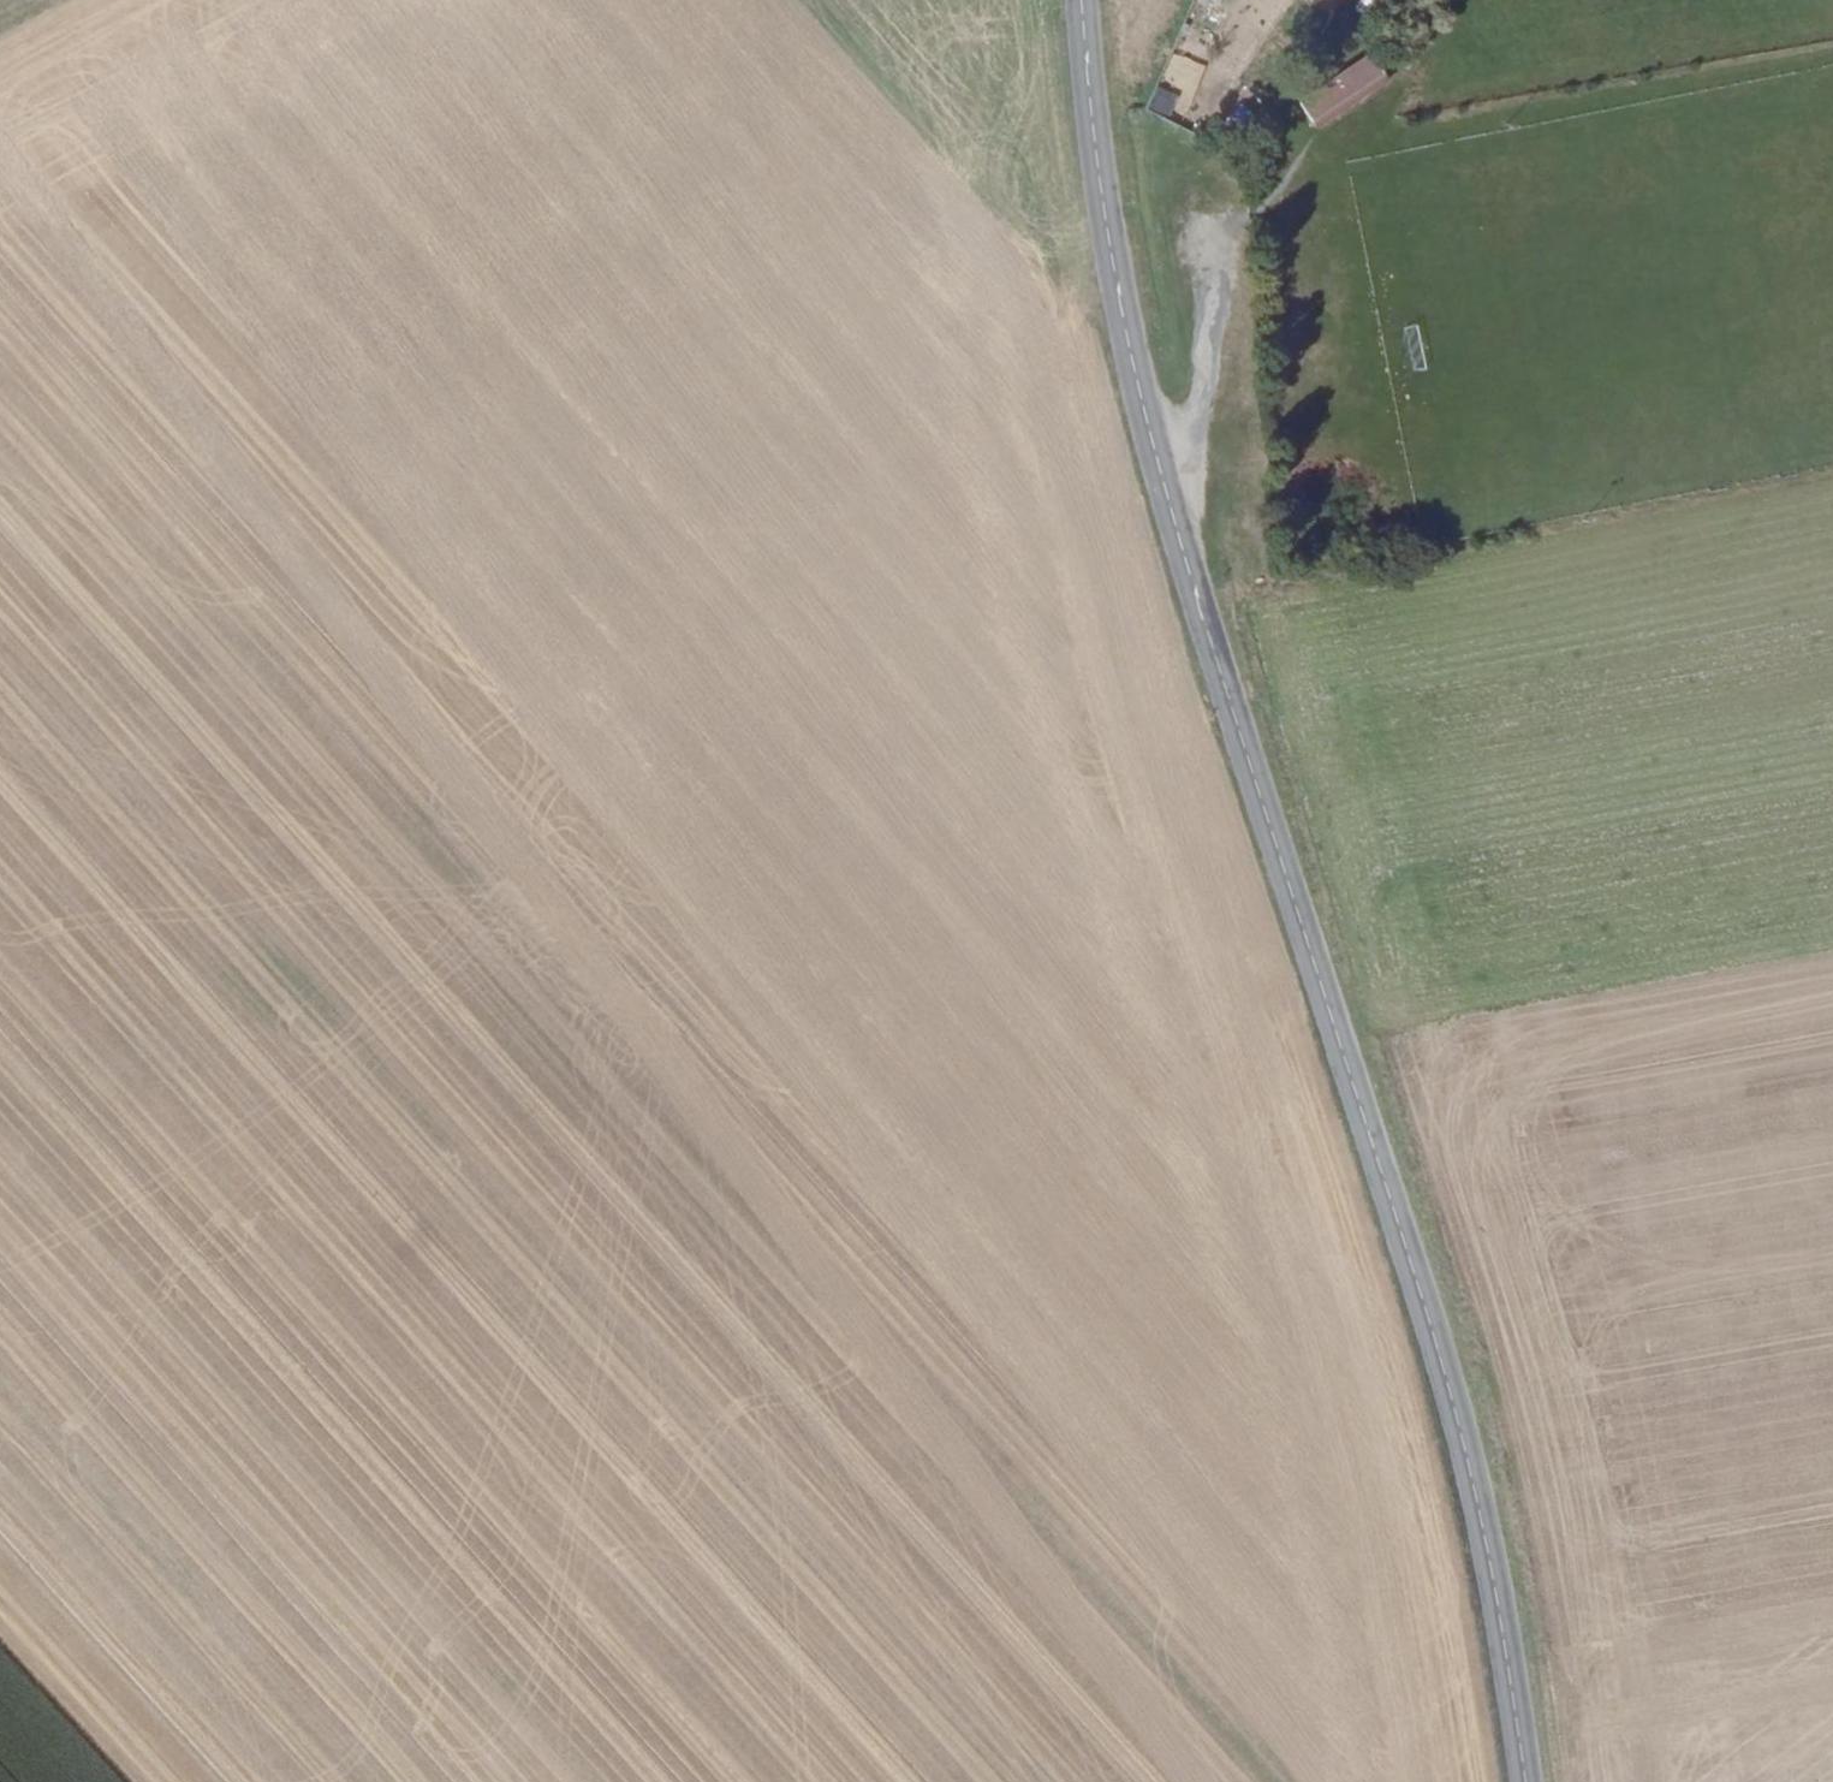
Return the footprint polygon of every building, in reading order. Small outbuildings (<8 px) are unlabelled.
[(1370,54),(1298,102),(1311,122),(1384,74),(1370,54)] [(1384,74),(1311,122),(1316,128),(1387,81),(1384,74)]
